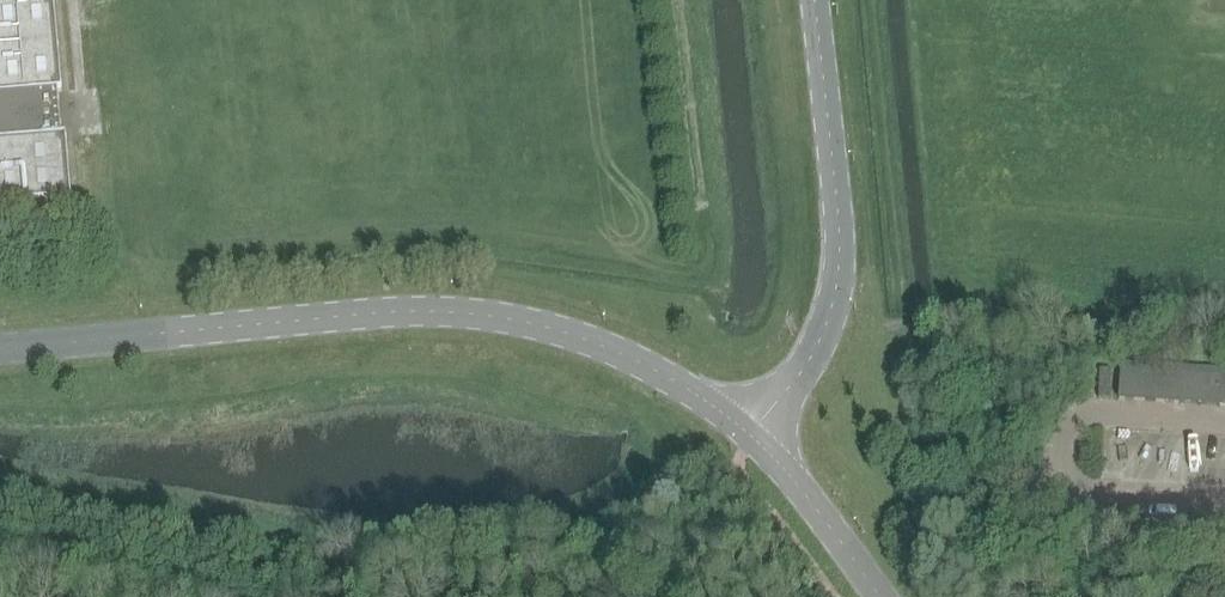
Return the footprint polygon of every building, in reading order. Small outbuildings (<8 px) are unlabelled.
[(61,91),(53,0),(29,0),(0,3),(0,205),(70,199),(65,136),(61,137),(57,91),(61,91)] [(1118,398),(1118,399),(1224,406),(1224,373),(1120,366),(1118,398)]
